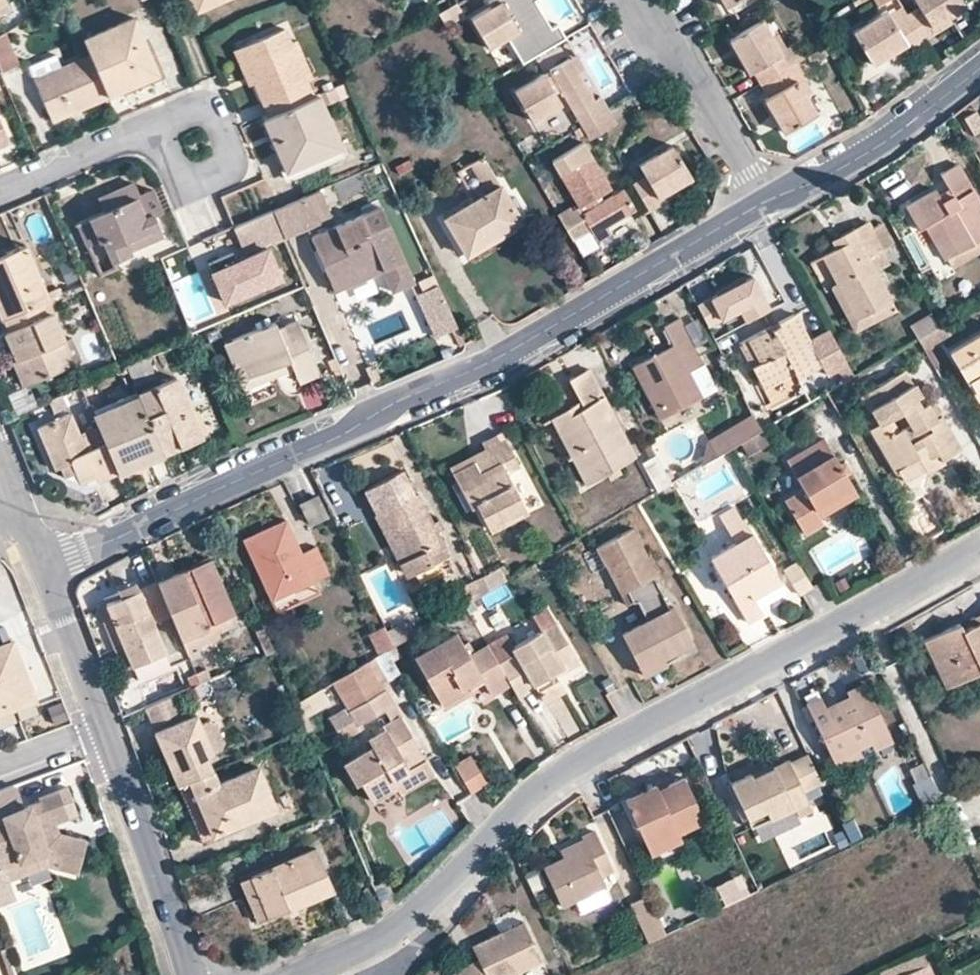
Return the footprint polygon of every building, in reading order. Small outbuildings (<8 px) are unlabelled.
[(199,13),(229,0),(193,0),(199,13)] [(473,20),(490,49),(507,39),(522,64),(566,40),(557,25),(553,27),(537,1),(538,0),(495,0),(492,2),(495,7),(473,20)] [(922,41),(938,32),(935,26),(965,8),(960,0),(914,0),(918,5),(905,13),(922,41)] [(458,3),(440,13),(450,31),(468,21),(458,3)] [(852,32),(873,65),(900,47),(903,53),(922,41),(905,13),(900,7),(893,12),(891,10),(886,13),(885,11),(852,32)] [(90,52),(109,96),(159,73),(134,15),(83,37),(90,52)] [(490,49),(473,20),(467,24),(483,53),(490,49)] [(728,40),(747,73),(751,70),(759,84),(794,64),(804,59),(794,43),(784,48),(776,33),(770,37),(761,20),(728,40)] [(252,83),(266,116),(270,115),(314,96),(306,79),(311,77),(295,40),(290,42),(284,28),(238,49),(252,83)] [(3,32),(0,34),(0,72),(17,64),(3,32)] [(15,52),(19,60),(27,56),(24,48),(15,52)] [(806,56),(811,65),(825,56),(819,48),(806,56)] [(252,83),(238,49),(232,51),(246,85),(252,83)] [(109,96),(90,52),(33,76),(52,120),(109,96)] [(513,91),(530,122),(559,106),(553,95),(560,91),(580,126),(607,112),(598,96),(592,99),(578,73),(583,70),(575,56),(513,91)] [(762,100),(781,133),(816,114),(805,96),(811,92),(794,64),(759,84),(767,97),(762,100)] [(314,96),(270,115),(279,137),(270,141),(283,172),(341,148),(319,94),(314,96)] [(614,123),(607,112),(580,126),(587,139),(614,123)] [(972,134),(979,129),(979,125),(972,113),(963,118),(972,134)] [(266,116),(261,119),(270,141),(279,137),(270,115),(266,116)] [(9,143),(0,123),(0,147),(9,143)] [(514,145),(522,157),(531,151),(523,139),(514,145)] [(599,195),(609,189),(591,156),(583,143),(552,161),(559,175),(578,207),(576,208),(588,229),(595,242),(611,234),(606,227),(634,211),(621,190),(602,201),(599,195)] [(631,183),(647,212),(659,204),(656,199),(690,180),(671,146),(638,166),(643,176),(631,183)] [(441,218),(464,257),(467,255),(521,223),(508,201),(483,158),(468,166),(484,193),(473,200),(441,218)] [(394,167),(400,177),(412,170),(407,161),(394,167)] [(946,258),(946,257),(979,237),(979,223),(973,212),(979,209),(979,207),(956,164),(939,174),(951,195),(954,201),(944,207),(940,201),(933,190),(905,207),(917,230),(923,227),(942,260),(946,258)] [(104,194),(109,207),(137,194),(132,182),(104,194)] [(229,200),(237,219),(273,203),(266,185),(229,200)] [(101,240),(110,261),(163,238),(152,214),(161,210),(151,188),(137,194),(109,207),(74,223),(86,247),(101,240)] [(272,210),(284,238),(330,219),(318,190),(272,210)] [(940,201),(944,207),(954,201),(951,195),(940,201)] [(310,237),(333,292),(381,272),(390,292),(412,283),(380,208),(310,237)] [(588,229),(576,208),(553,221),(566,242),(588,229)] [(284,238),(272,210),(231,227),(243,255),(284,238)] [(838,285),(856,318),(890,300),(873,269),(886,262),(878,245),(869,229),(865,221),(837,237),(841,245),(834,249),(822,255),(838,285)] [(869,229),(878,245),(890,238),(881,222),(869,229)] [(829,241),(834,249),(841,245),(837,237),(829,241)] [(952,268),(979,252),(979,237),(946,257),(946,258),(952,268)] [(2,318),(46,299),(48,298),(24,245),(0,255),(0,319),(2,318)] [(232,255),(208,266),(224,305),(279,282),(267,252),(236,264),(232,255)] [(808,263),(824,292),(838,285),(822,255),(808,263)] [(750,276),(695,305),(706,326),(728,314),(735,327),(768,309),(750,276)] [(433,335),(457,324),(438,281),(414,291),(433,335)] [(830,289),(853,333),(895,310),(890,300),(856,318),(838,285),(830,289)] [(12,363),(22,387),(74,365),(46,299),(2,318),(8,331),(3,333),(16,361),(12,363)] [(845,363),(827,330),(807,341),(792,314),(778,321),(780,325),(772,329),(774,333),(767,337),(763,329),(738,342),(762,387),(793,370),(798,377),(820,365),(825,374),(845,363)] [(934,314),(913,324),(925,351),(947,341),(934,314)] [(653,388),(666,415),(699,397),(696,391),(682,364),(696,357),(677,320),(663,327),(672,345),(633,365),(646,392),(653,388)] [(223,343),(243,389),(293,370),(298,382),(317,374),(295,321),(276,329),(273,322),(223,343)] [(763,329),(767,337),(774,333),(772,329),(780,325),(778,321),(763,329)] [(978,399),(979,398),(979,332),(949,350),(978,399)] [(682,364),(696,391),(710,384),(696,357),(682,364)] [(550,416),(584,483),(605,472),(617,466),(633,457),(587,369),(568,379),(579,401),(583,408),(575,411),(571,404),(550,416)] [(869,428),(894,470),(897,468),(918,456),(922,463),(938,453),(941,459),(960,448),(941,414),(935,417),(927,401),(920,405),(915,395),(919,393),(913,382),(909,385),(901,371),(860,395),(869,410),(872,409),(879,422),(869,428)] [(137,397),(162,455),(201,438),(176,378),(136,394),(137,397)] [(646,392),(660,418),(666,415),(653,388),(646,392)] [(117,475),(118,476),(163,457),(162,455),(137,397),(92,414),(97,426),(117,475)] [(927,401),(935,417),(941,414),(932,398),(927,401)] [(571,404),(575,411),(583,408),(579,401),(571,404)] [(35,427),(52,469),(58,467),(62,477),(73,472),(78,485),(95,477),(97,483),(117,475),(97,426),(86,431),(87,434),(79,437),(69,414),(35,427)] [(747,420),(754,433),(760,429),(754,417),(747,420)] [(754,433),(747,420),(709,443),(705,462),(728,449),(754,433)] [(482,443),(488,455),(488,454),(494,468),(481,475),(476,466),(454,477),(469,505),(475,503),(488,528),(524,509),(504,470),(517,464),(501,433),(482,443)] [(784,498),(803,531),(821,521),(819,517),(815,510),(852,488),(823,439),(786,461),(802,489),(784,498)] [(670,482),(655,453),(641,461),(657,490),(670,482)] [(897,468),(904,480),(925,468),(928,472),(943,463),(941,459),(938,453),(922,463),(918,456),(897,468)] [(453,472),(454,477),(476,466),(481,475),(494,468),(488,454),(488,455),(453,472)] [(605,472),(610,480),(621,473),(617,466),(605,472)] [(412,494),(405,479),(378,493),(366,499),(373,513),(381,509),(406,558),(404,559),(402,563),(402,567),(402,569),(404,572),(406,573),(409,573),(446,555),(436,537),(431,527),(414,493),(412,494)] [(815,510),(819,517),(857,495),(852,488),(815,510)] [(300,502),(309,522),(324,515),(315,496),(300,502)] [(709,556),(749,627),(764,619),(758,606),(754,600),(766,594),(764,590),(780,581),(735,506),(718,515),(734,542),(709,556)] [(373,513),(398,562),(402,563),(404,559),(406,558),(381,509),(373,513)] [(243,537),(267,589),(289,579),(294,589),(314,579),(329,572),(316,545),(301,552),(296,542),(292,545),(288,536),(292,535),(284,518),(243,537)] [(440,522),(431,527),(436,537),(445,532),(440,522)] [(657,575),(631,529),(595,548),(620,594),(626,591),(632,602),(638,601),(663,597),(652,577),(657,575)] [(169,614),(178,635),(231,613),(207,559),(155,581),(169,614)] [(785,573),(800,599),(813,591),(798,566),(785,573)] [(503,580),(496,567),(480,575),(487,589),(503,580)] [(469,599),(487,589),(480,574),(460,584),(469,599)] [(319,589),(314,579),(294,589),(289,579),(267,589),(277,609),(319,589)] [(105,602),(132,664),(139,683),(170,670),(163,651),(150,622),(169,614),(155,581),(105,602)] [(754,600),(758,606),(786,591),(780,581),(764,590),(766,594),(754,600)] [(632,602),(626,591),(620,594),(626,606),(632,602)] [(663,597),(638,601),(648,620),(669,609),(663,597)] [(95,606),(120,669),(132,664),(105,602),(95,606)] [(622,634),(640,667),(662,656),(691,640),(673,607),(669,609),(648,620),(622,634)] [(178,635),(186,654),(198,649),(196,645),(218,636),(216,631),(236,624),(231,613),(178,635)] [(973,626),(979,623),(979,614),(970,618),(973,626)] [(411,633),(403,620),(386,631),(392,644),(411,633)] [(508,682),(517,696),(534,686),(542,700),(563,689),(554,674),(551,669),(559,665),(562,670),(577,662),(553,621),(510,645),(513,651),(495,660),(508,682)] [(392,644),(386,631),(382,623),(367,630),(378,653),(392,644)] [(946,686),(979,671),(979,623),(973,626),(963,631),(960,623),(926,639),(946,686)] [(32,698),(10,639),(7,640),(2,627),(0,628),(0,710),(32,698)] [(413,656),(438,699),(466,683),(468,688),(482,679),(490,693),(508,682),(495,660),(486,644),(468,654),(455,631),(413,656)] [(503,632),(485,642),(486,644),(495,660),(513,651),(510,645),(503,632)] [(640,667),(644,675),(666,663),(662,656),(640,667)] [(333,680),(349,709),(383,689),(367,661),(333,680)] [(551,669),(554,674),(562,670),(559,665),(551,669)] [(194,672),(198,682),(210,677),(206,668),(194,672)] [(186,676),(190,686),(198,682),(194,672),(186,676)] [(438,699),(442,706),(469,690),(468,688),(466,683),(438,699)] [(805,703),(832,759),(857,746),(869,740),(872,747),(890,738),(864,684),(845,693),(847,697),(825,708),(820,696),(805,703)] [(307,719),(340,702),(332,687),(299,703),(307,719)] [(349,709),(358,723),(391,703),(383,689),(349,709)] [(152,727),(181,715),(172,693),(142,706),(152,727)] [(154,732),(177,783),(189,778),(210,769),(204,754),(210,751),(194,714),(154,732)] [(358,780),(369,799),(394,784),(390,777),(423,758),(398,715),(383,724),(385,728),(368,738),(372,746),(342,764),(354,783),(358,780)] [(836,767),(861,755),(857,746),(832,759),(836,767)] [(807,754),(788,762),(786,760),(770,767),(772,769),(751,779),(749,773),(729,783),(750,826),(792,805),(805,798),(801,789),(819,781),(807,754)] [(432,773),(423,758),(390,777),(394,784),(399,792),(432,773)] [(468,758),(454,766),(468,791),(469,792),(483,783),(468,758)] [(749,773),(751,779),(772,769),(770,767),(770,764),(749,773)] [(912,770),(922,803),(937,798),(927,765),(912,770)] [(189,778),(212,832),(241,820),(272,807),(256,767),(216,783),(210,769),(189,778)] [(177,783),(202,843),(243,826),(241,820),(212,832),(189,778),(177,783)] [(624,799),(644,844),(674,829),(675,829),(700,817),(683,778),(656,790),(654,786),(624,799)] [(1,869),(47,852),(62,856),(59,868),(79,872),(86,841),(61,835),(52,834),(49,825),(56,823),(69,818),(59,791),(40,798),(41,802),(22,808),(14,787),(0,792),(0,866),(1,869)] [(68,788),(59,791),(69,818),(77,815),(68,788)] [(810,808),(805,798),(792,805),(796,815),(810,808)] [(49,825),(52,834),(61,835),(56,823),(49,825)] [(674,829),(644,844),(651,859),(681,845),(674,829)] [(544,868),(561,905),(574,898),(601,886),(604,885),(599,874),(611,869),(594,832),(581,837),(586,848),(562,859),(544,868)] [(558,849),(562,859),(586,848),(581,837),(558,849)] [(250,875),(268,916),(332,889),(314,847),(250,875)] [(47,852),(1,869),(6,882),(47,866),(59,868),(62,856),(47,852)] [(238,881),(255,921),(268,916),(250,875),(238,881)] [(580,912),(607,900),(601,886),(574,898),(580,912)] [(630,902),(649,941),(665,933),(647,895),(630,902)] [(451,974),(506,974),(540,959),(522,921),(471,945),(478,959),(450,972),(451,974)] [(876,965),(880,974),(900,974),(925,965),(916,945),(876,965)] [(925,965),(900,974),(929,974),(925,965)]
